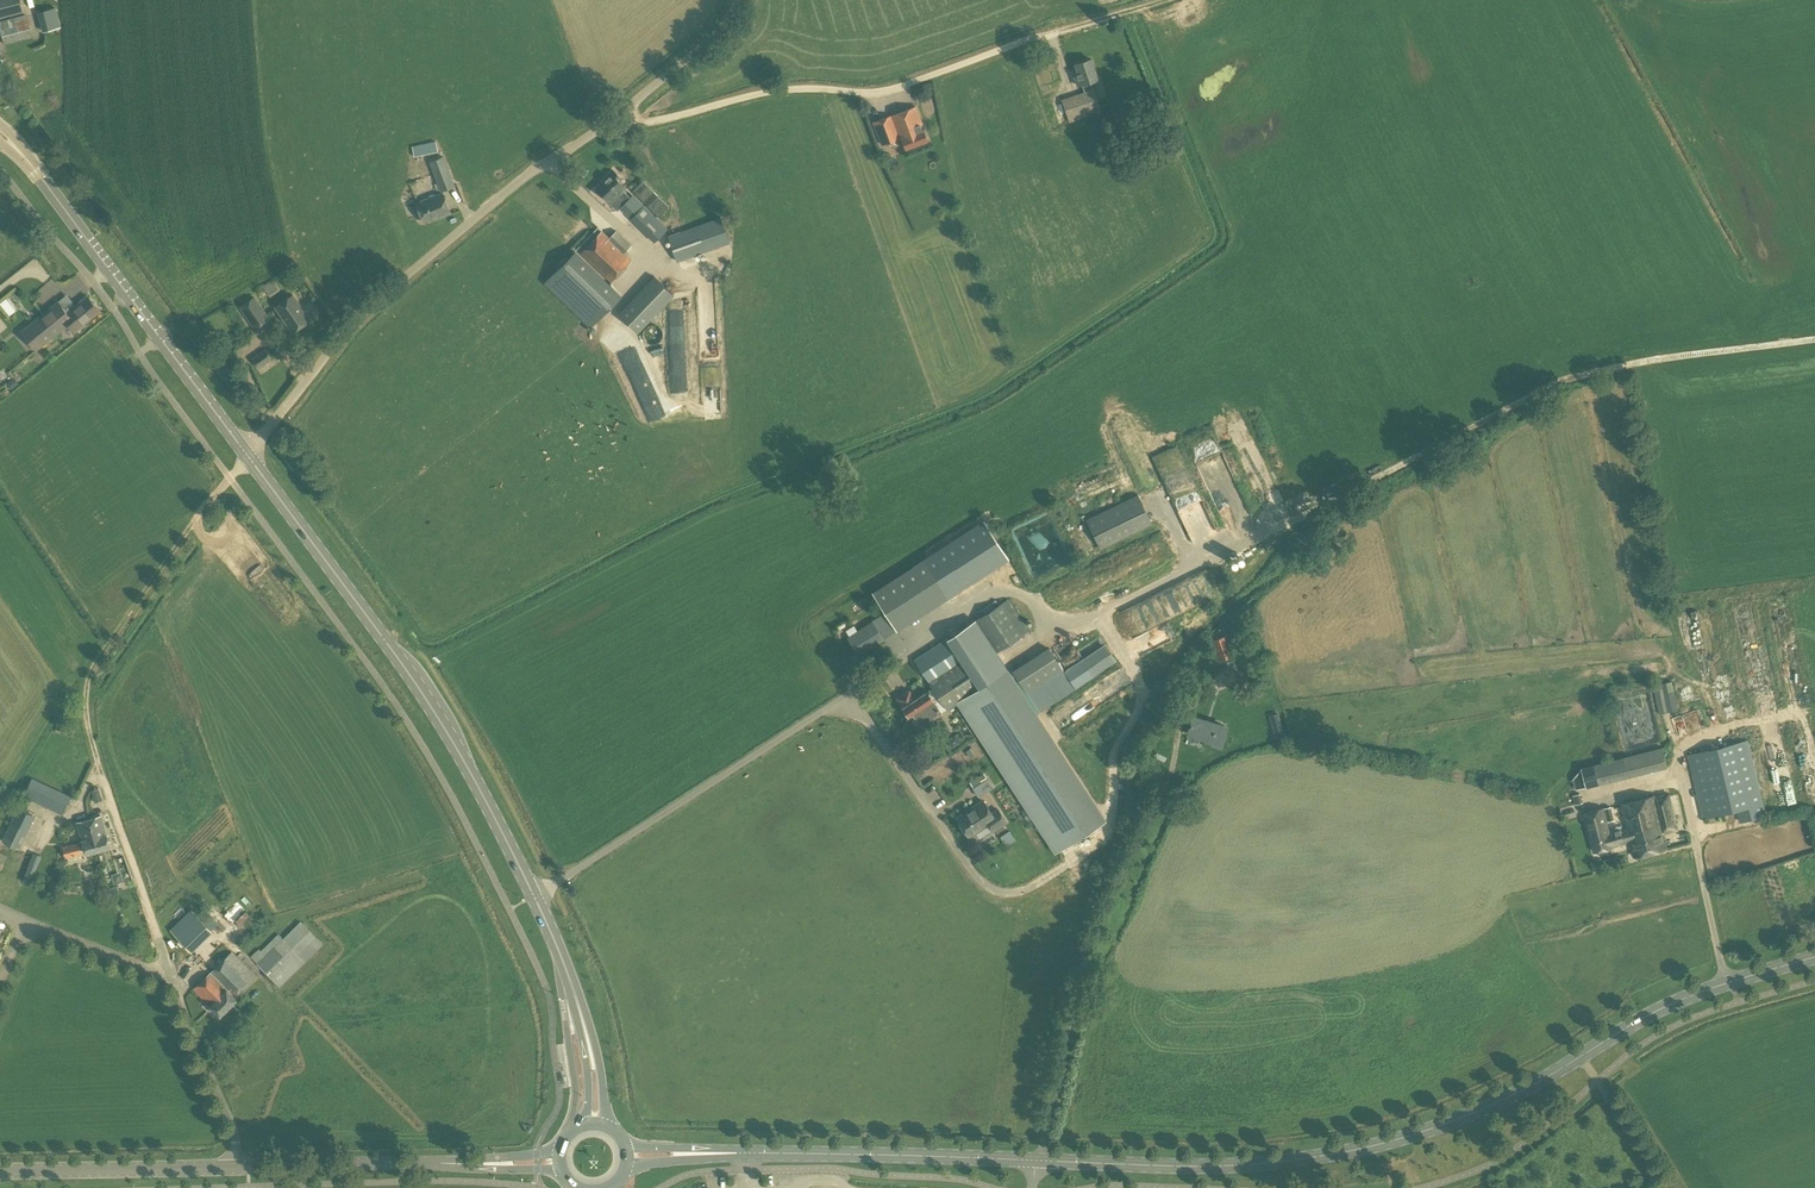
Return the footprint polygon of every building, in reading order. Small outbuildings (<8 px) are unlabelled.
[(23,12),(20,0),(0,0),(0,18),(23,12)] [(43,30),(60,27),(57,7),(39,10),(43,30)] [(32,35),(26,14),(0,21),(0,28),(4,43),(32,35)] [(1082,84),(1084,92),(1062,99),(1067,117),(1099,106),(1091,81),(1098,78),(1091,57),(1073,63),(1077,74),(1073,75),(1076,86),(1082,84)] [(888,135),(899,131),(905,147),(927,139),(923,128),(921,128),(920,124),(922,123),(916,105),(872,122),(877,134),(886,130),(888,135)] [(414,156),(438,151),(436,141),(412,146),(414,156)] [(440,191),(455,186),(443,156),(429,162),(440,191)] [(631,196),(622,188),(625,185),(619,179),(621,177),(614,169),(604,178),(605,179),(596,188),(609,201),(615,195),(623,204),(631,196)] [(668,207),(642,181),(632,191),(658,217),(668,207)] [(424,221),(449,211),(442,193),(417,203),(424,221)] [(654,242),(667,229),(644,205),(633,194),(631,196),(623,204),(620,207),(631,219),(654,242)] [(667,236),(677,262),(729,243),(720,217),(667,236)] [(631,244),(616,230),(609,237),(602,230),(581,252),(611,280),(631,260),(623,253),(631,244)] [(615,302),(569,257),(544,283),(590,328),(615,302)] [(638,333),(674,295),(654,276),(618,313),(638,333)] [(264,284),(271,294),(280,287),(273,277),(264,284)] [(5,300),(5,310),(18,310),(18,290),(7,290),(6,300),(5,300)] [(292,331),(310,319),(293,294),(275,307),(292,331)] [(70,323),(68,324),(74,332),(100,311),(88,296),(67,312),(64,315),(70,323)] [(255,328),(269,318),(254,297),(240,307),(255,328)] [(64,315),(67,312),(59,302),(58,301),(21,331),(36,350),(68,324),(70,323),(64,315)] [(260,369),(273,360),(265,348),(252,357),(260,369)] [(1102,548),(1153,524),(1140,496),(1088,520),(1102,548)] [(898,626),(989,577),(978,557),(941,577),(931,558),(877,587),(898,626)] [(1209,570),(1169,586),(1172,594),(1175,593),(1182,610),(1219,595),(1209,570)] [(996,653),(1029,630),(1008,598),(974,620),(996,653)] [(1106,820),(1007,669),(996,653),(974,620),(947,638),(914,659),(932,687),(915,698),(910,690),(897,698),(903,706),(909,716),(910,714),(919,728),(943,712),(942,711),(947,708),(947,709),(957,703),(1054,853),(1106,820)] [(872,621),(847,637),(858,654),(883,638),(872,621)] [(1216,660),(1234,654),(1228,634),(1209,640),(1216,660)] [(1027,693),(1063,670),(1048,647),(1012,671),(1027,693)] [(1678,710),(1672,681),(1653,685),(1659,714),(1678,710)] [(1222,743),(1227,726),(1193,715),(1188,733),(1222,743)] [(1282,728),(1273,730),(1275,738),(1284,735),(1282,728)] [(1766,815),(1748,741),(1689,755),(1704,818),(1738,809),(1741,821),(1766,815)] [(1600,784),(1668,767),(1663,747),(1594,764),(1600,784)] [(1587,787),(1600,784),(1594,764),(1582,767),(1587,787)] [(1137,772),(1127,769),(1123,785),(1132,787),(1137,772)] [(62,813),(70,797),(32,778),(24,794),(62,813)] [(987,778),(972,788),(978,797),(993,787),(987,778)] [(95,799),(102,798),(99,788),(92,790),(95,799)] [(1583,803),(1581,793),(1573,795),(1575,805),(1583,803)] [(1623,829),(1626,843),(1632,841),(1635,857),(1668,849),(1664,832),(1678,829),(1669,793),(1623,804),(1628,828),(1623,829)] [(991,813),(983,800),(956,818),(968,837),(988,824),(993,830),(1006,822),(997,808),(991,813)] [(1611,806),(1586,812),(1595,850),(1626,843),(1623,829),(1609,833),(1606,821),(1614,820),(1611,806)] [(19,849),(35,816),(18,808),(2,841),(19,849)] [(90,820),(98,850),(110,847),(106,833),(102,816),(90,820)] [(86,853),(98,850),(90,820),(78,823),(86,853)] [(1010,831),(1002,836),(1006,843),(1014,838),(1010,831)] [(65,858),(81,854),(79,842),(62,846),(65,858)] [(30,884),(41,855),(34,852),(29,864),(19,860),(13,877),(30,884)] [(114,884),(123,881),(121,872),(111,874),(114,884)] [(231,921),(245,907),(236,899),(223,914),(231,921)] [(196,915),(189,921),(203,935),(210,928),(196,915)] [(280,987),(323,943),(301,921),(257,964),(280,987)] [(178,937),(183,932),(174,924),(169,929),(178,937)] [(220,1016),(238,998),(235,995),(255,976),(232,951),(194,989),(220,1016)]
